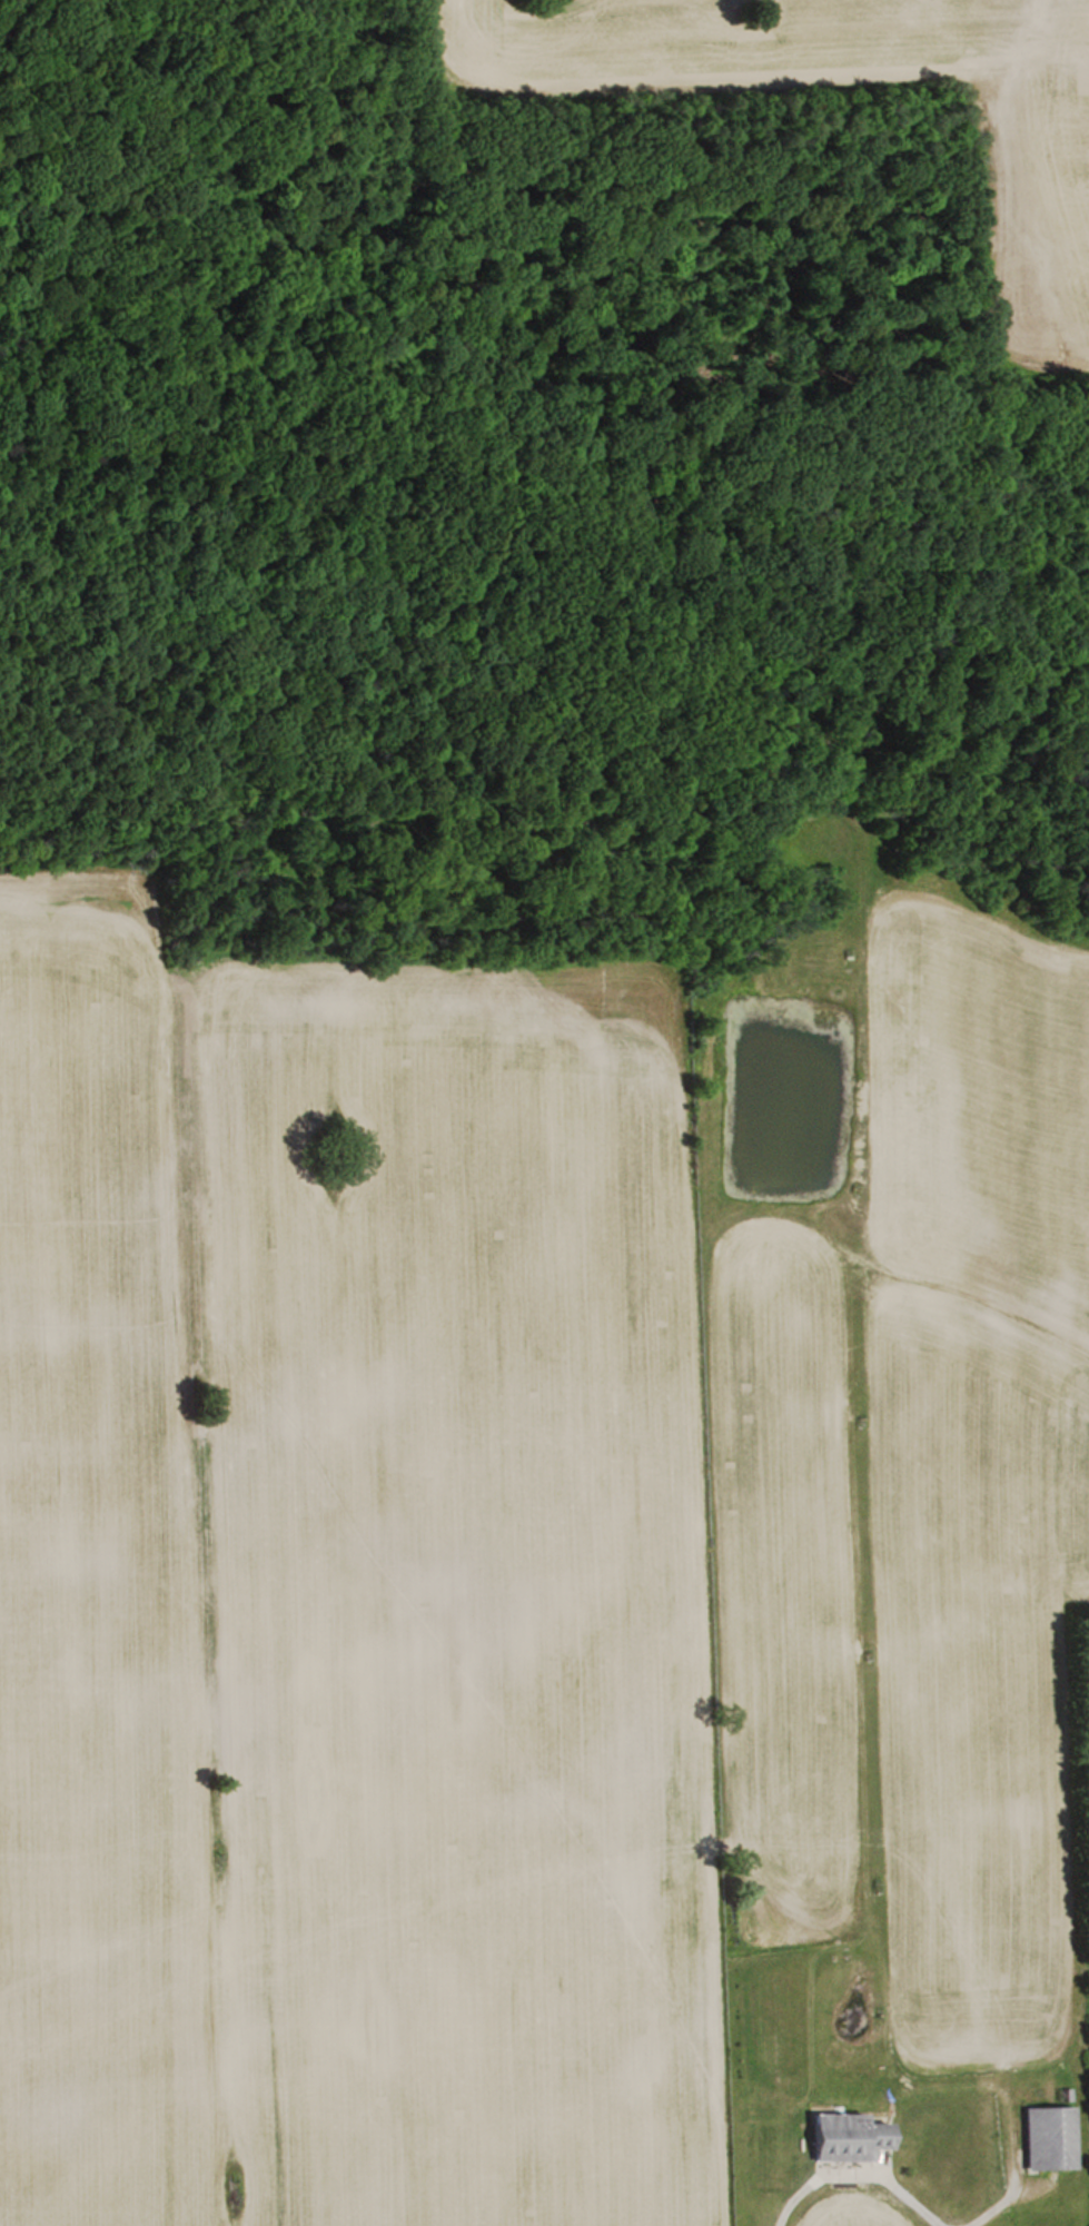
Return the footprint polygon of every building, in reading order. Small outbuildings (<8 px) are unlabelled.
[(1028,2106),(1028,2169),(1078,2169),(1078,2106),(1028,2106)] [(877,2160),(877,2148),(897,2148),(897,2121),(871,2121),(871,2113),(818,2113),(818,2160),(877,2160)]
